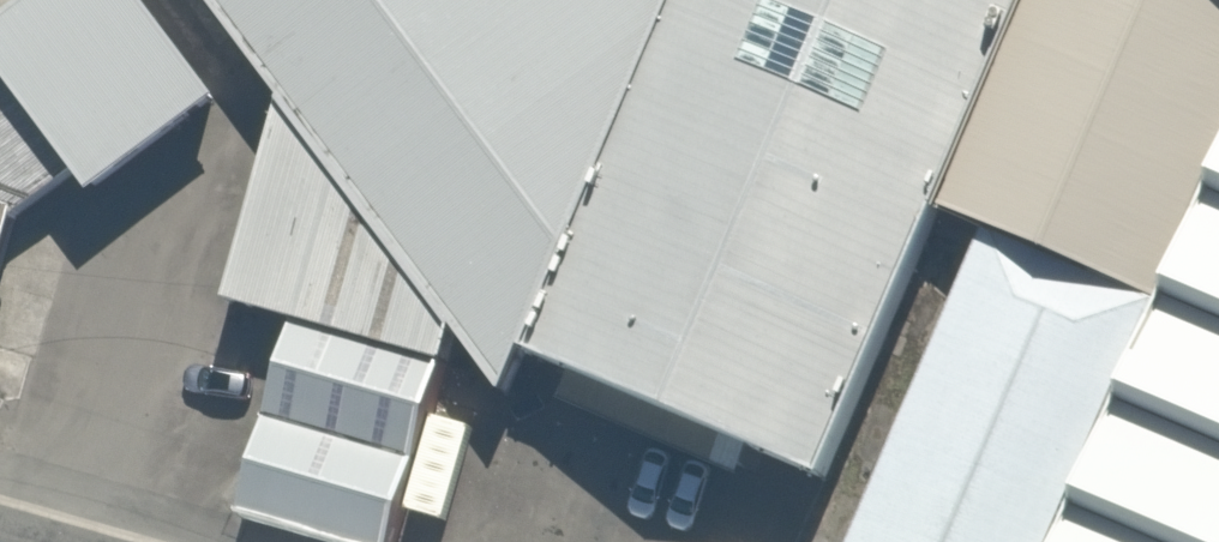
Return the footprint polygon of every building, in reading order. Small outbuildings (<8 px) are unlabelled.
[(76,192),(215,91),(149,0),(18,0),(0,13),(0,87),(66,179),(76,192)] [(519,347),(665,0),(202,0),(272,93),(453,331),(500,391),(519,347)] [(817,476),(934,204),(1022,0),(665,0),(519,347),(568,368),(554,400),(735,477),(748,447),(817,476)] [(934,204),(983,224),(1156,295),(1218,146),(1218,0),(1022,0),(934,204)] [(7,211),(66,179),(0,87),(0,209),(7,211)] [(453,331),(272,93),(219,296),(289,317),(239,515),(331,541),(392,541),(453,331)] [(1156,295),(1053,541),(1218,541),(1218,146),(1156,295)] [(1156,295),(983,224),(847,541),(1053,541),(1156,295)]
